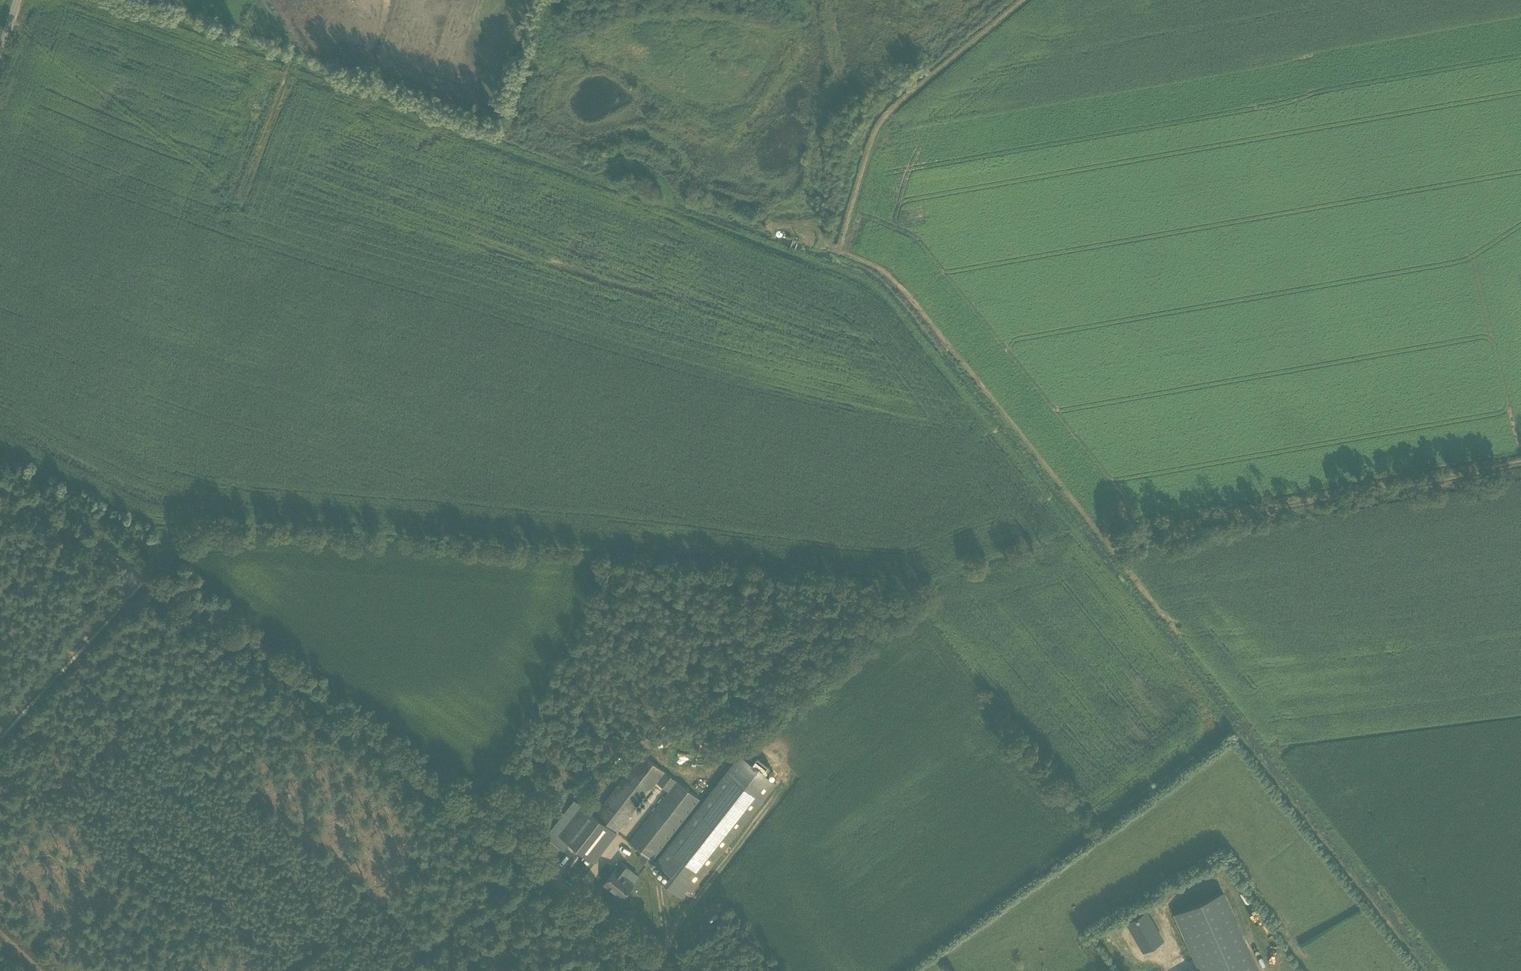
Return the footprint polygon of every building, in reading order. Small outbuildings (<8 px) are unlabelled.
[(559,835),(594,862),(656,782),(669,792),(635,835),(629,843),(651,860),(658,852),(699,798),(665,771),(642,754),(594,815),(582,806),(559,835)] [(740,754),(655,863),(670,875),(663,883),(681,897),(687,888),(691,891),(776,782),(764,773),(769,767),(763,762),(757,757),(752,764),(740,754)] [(604,883),(622,897),(633,884),(623,876),(630,868),(622,862),(616,870),(615,869),(604,883)] [(1173,914),(1199,970),(1255,970),(1220,893),(1173,914)] [(1125,922),(1142,952),(1164,940),(1147,910),(1125,922)]
